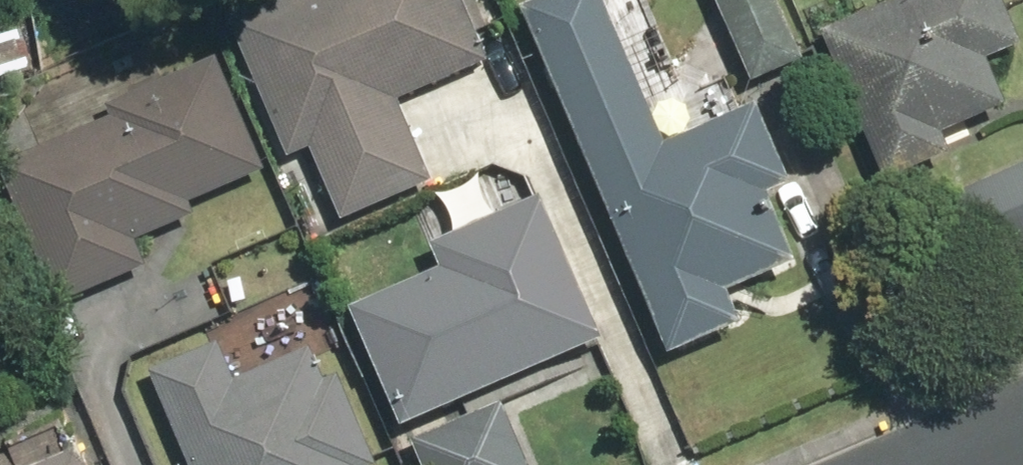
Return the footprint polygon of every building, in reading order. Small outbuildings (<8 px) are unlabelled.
[(225,21),(283,166),(308,157),(336,227),(430,189),(397,105),(483,70),(454,0),(275,0),(225,20),(225,21)] [(737,330),(725,296),(792,271),(773,219),(737,228),(783,182),(756,111),(659,148),(597,0),(516,0),(665,359),(737,330)] [(749,92),(808,68),(779,0),(710,0),(749,92)] [(821,37),(883,183),(948,156),(939,134),(1001,108),(981,62),(1016,47),(996,0),(904,0),(821,37)] [(52,309),(149,270),(136,239),(187,219),(183,209),(263,176),(215,58),(102,103),(109,122),(0,166),(0,181),(52,309)] [(941,202),(973,277),(1022,255),(1022,167),(941,202)] [(440,272),(347,313),(401,435),(602,346),(555,238),(541,203),(431,249),(440,272)] [(338,377),(324,382),(312,350),(252,373),(239,341),(150,377),(186,464),(369,464),(338,377)] [(410,446),(418,464),(523,464),(500,409),(410,446)] [(75,451),(40,464),(81,464),(75,451)]
